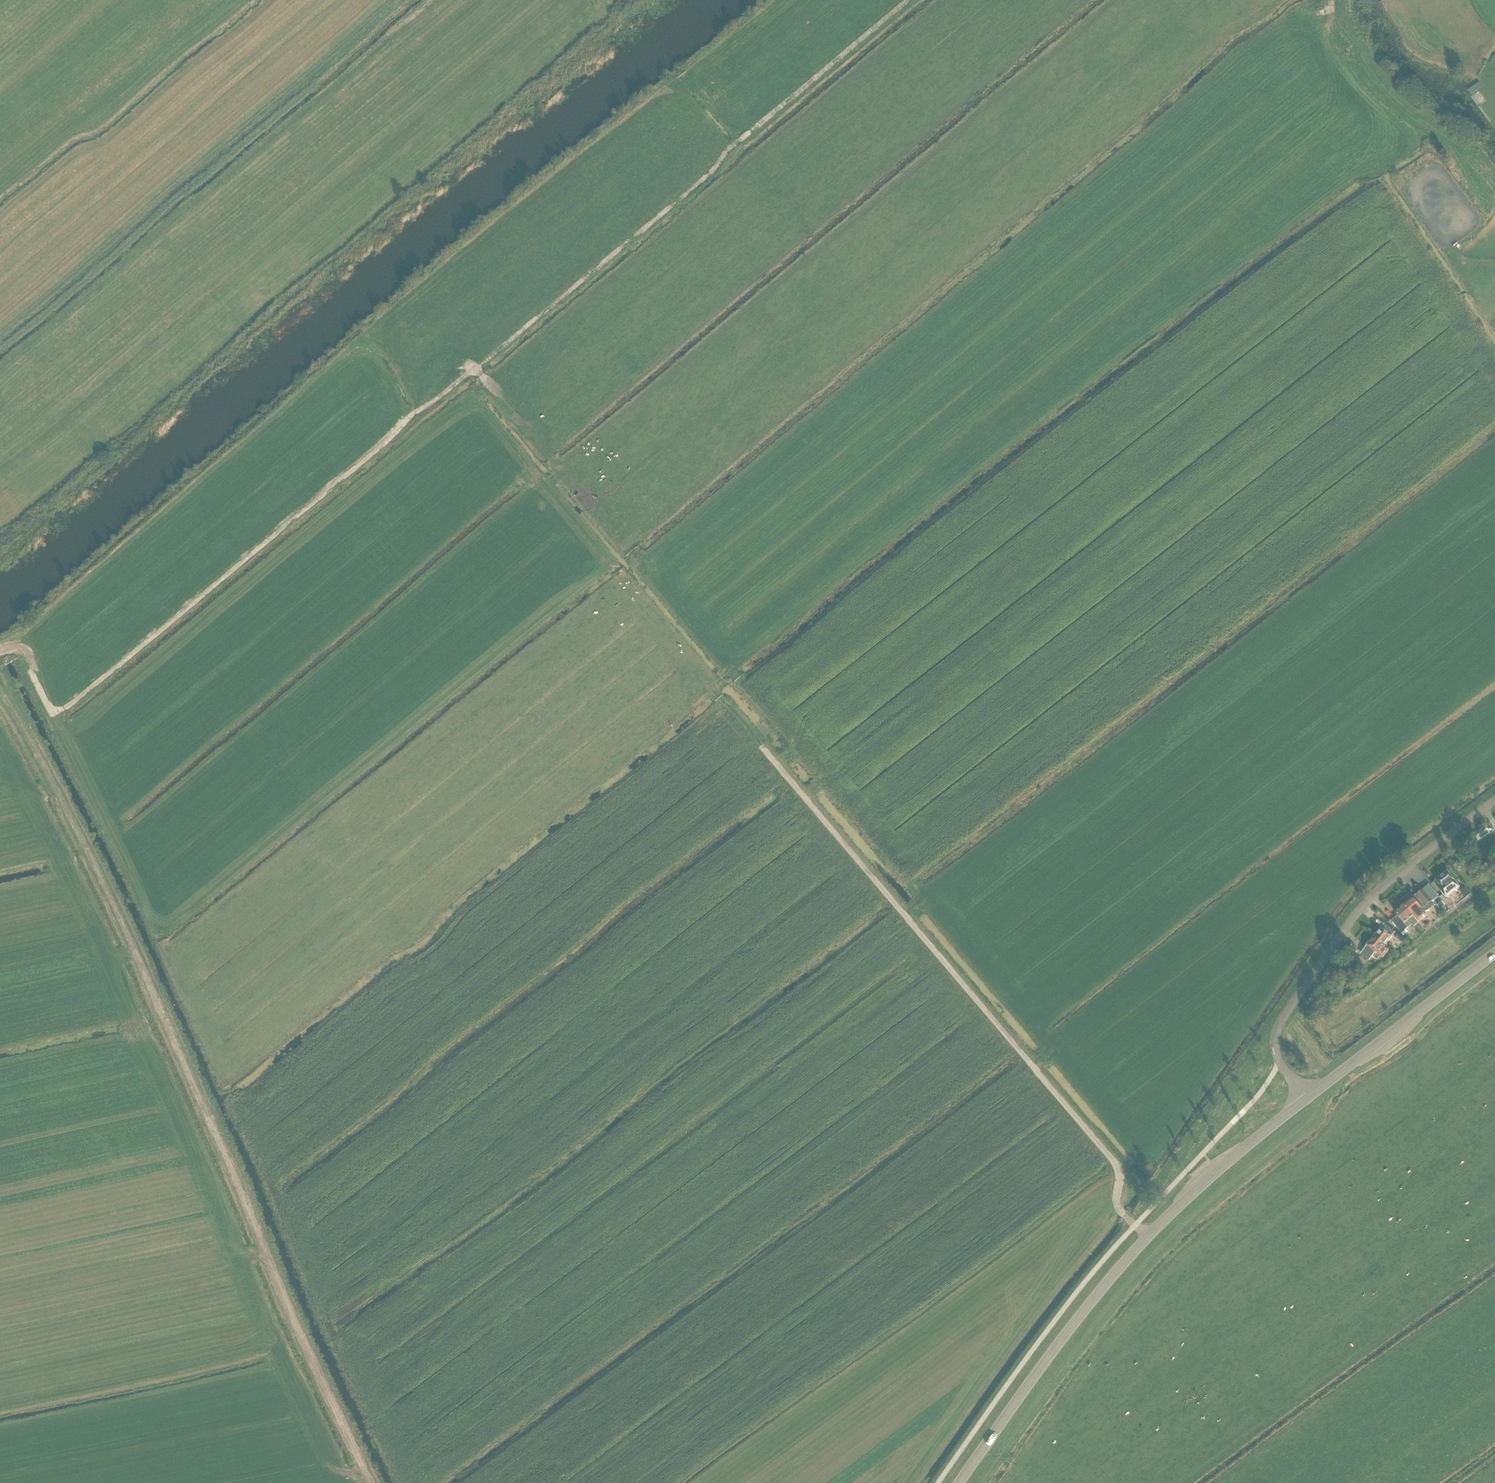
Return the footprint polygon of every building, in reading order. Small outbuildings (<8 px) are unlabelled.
[(1447,871),(1436,880),(1442,889),(1440,891),(1446,898),(1460,887),(1455,881),(1447,871)] [(1427,886),(1423,890),(1432,901),(1436,897),(1427,886)] [(1423,890),(1416,895),(1425,906),(1429,911),(1435,905),(1432,901),(1423,890)] [(1412,898),(1403,905),(1418,923),(1427,915),(1412,898)] [(1413,927),(1418,923),(1403,905),(1395,912),(1398,916),(1392,921),(1402,933),(1412,925),(1413,927)] [(1368,945),(1383,957),(1389,950),(1384,947),(1392,937),(1390,935),(1393,931),(1384,924),(1381,928),(1368,945)] [(1378,964),(1383,957),(1368,945),(1359,956),(1368,963),(1372,958),(1378,964)] [(1354,961),(1348,969),(1355,974),(1361,966),(1354,961)]
